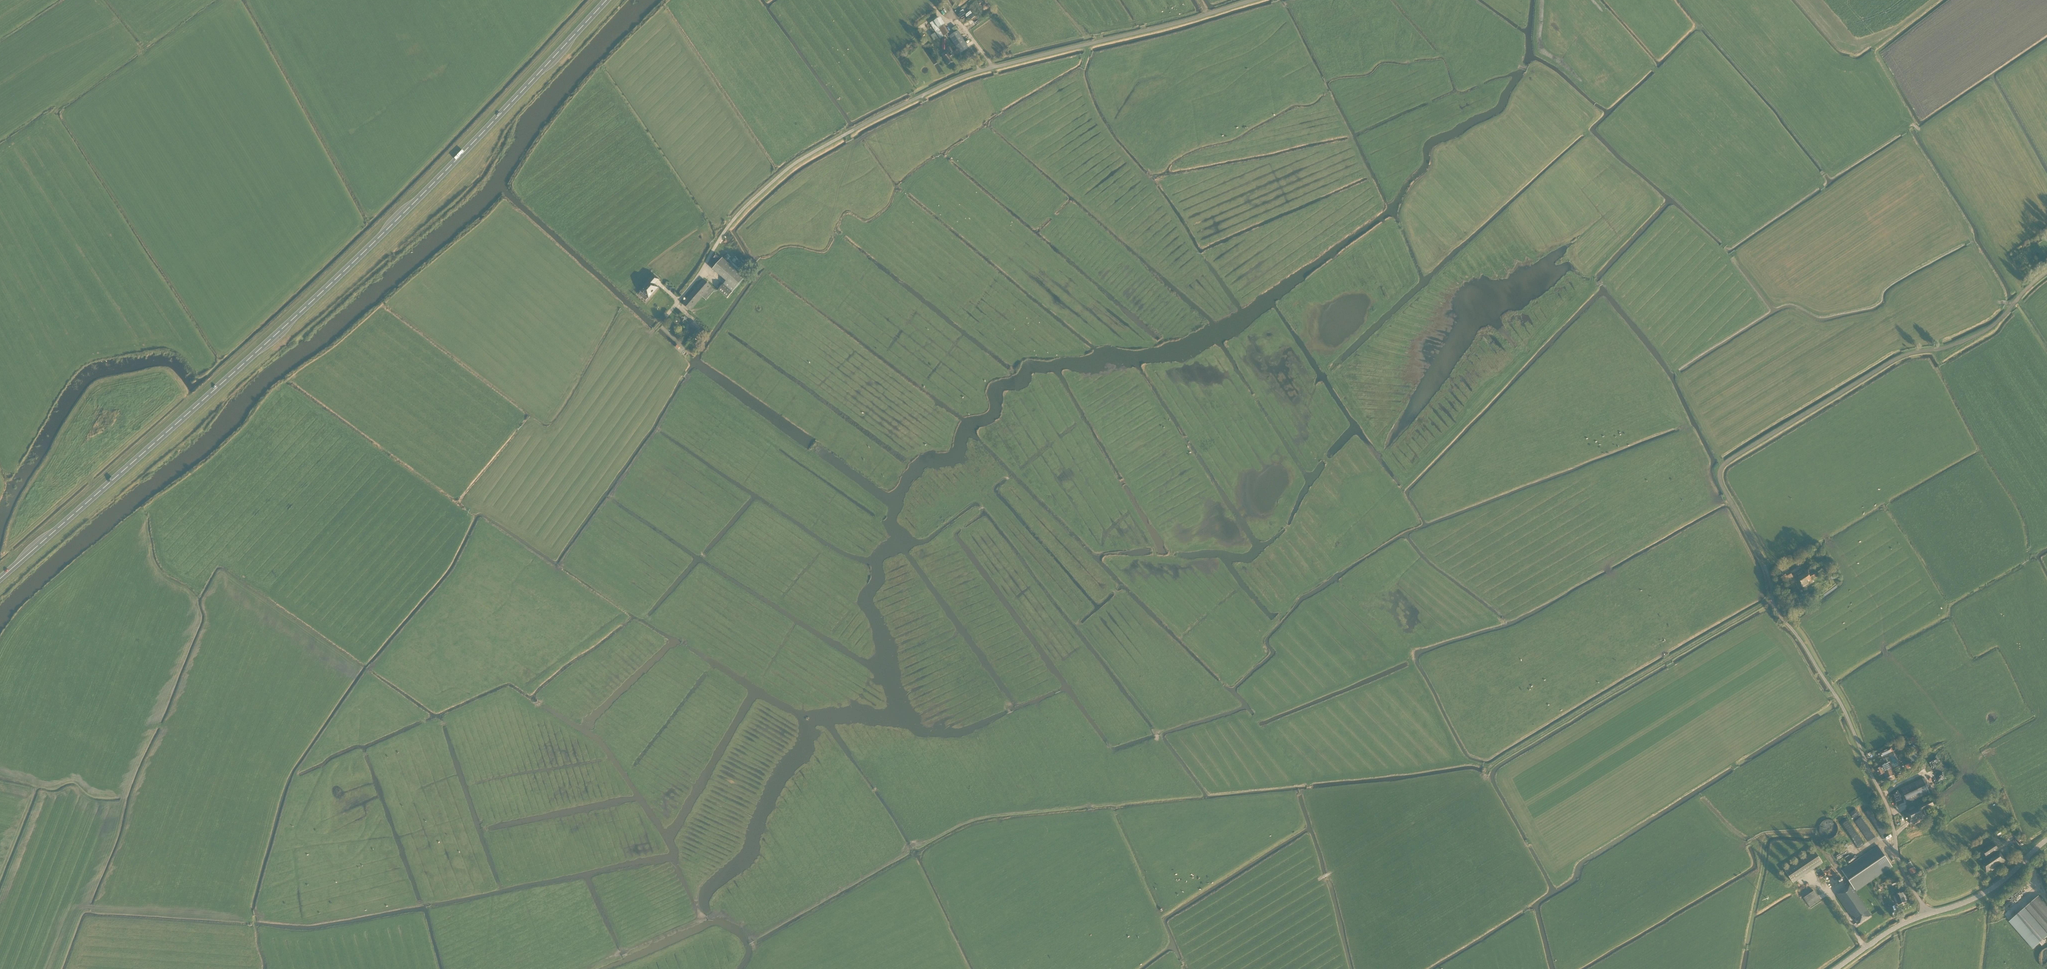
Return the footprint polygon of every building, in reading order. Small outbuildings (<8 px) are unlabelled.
[(930,24),(928,20),(917,27),(928,44),(939,38),(940,40),(944,37),(939,28),(938,28),(934,21),(930,24)] [(958,32),(949,37),(960,54),(969,49),(958,32)] [(943,57),(948,65),(953,62),(950,57),(952,56),(951,54),(950,52),(949,52),(943,57)] [(726,281),(724,284),(733,292),(745,278),(723,258),(713,269),(726,281)] [(650,281),(641,292),(649,298),(658,288),(655,285),(659,280),(654,276),(650,281)] [(703,297),(706,300),(715,290),(703,280),(682,304),(690,311),(703,297)] [(727,298),(733,292),(724,284),(718,291),(727,298)] [(689,327),(696,333),(701,327),(694,321),(689,327)] [(1796,578),(1801,588),(1809,583),(1809,582),(1818,576),(1815,571),(1811,574),(1809,570),(1796,578)] [(1782,577),(1783,582),(1794,579),(1793,574),(1782,577)] [(1810,597),(1807,592),(1799,597),(1802,602),(1810,597)] [(1913,762),(1919,757),(1916,753),(1910,758),(1913,762)] [(1890,762),(1874,769),(1876,772),(1877,772),(1879,776),(1885,773),(1887,778),(1893,775),(1890,769),(1892,768),(1890,762)] [(1930,793),(1923,778),(1901,789),(1908,803),(1930,793)] [(1923,811),(1934,805),(1932,800),(1920,805),(1905,812),(1910,824),(1913,823),(1914,825),(1906,829),(1909,837),(1920,831),(1917,824),(1916,824),(1915,822),(1926,817),(1923,811)] [(1849,812),(1854,820),(1861,816),(1855,808),(1849,812)] [(1853,828),(1846,818),(1840,822),(1846,831),(1848,830),(1849,831),(1853,828)] [(1838,835),(1836,822),(1827,822),(1828,824),(1825,825),(1826,830),(1824,830),(1824,836),(1838,835)] [(1993,843),(1981,850),(1987,859),(1984,861),(1983,860),(1979,862),(1981,864),(1980,865),(1986,873),(1991,870),(1992,871),(2006,861),(1993,843)] [(1852,884),(1836,894),(1851,916),(1852,915),(1858,925),(1871,916),(1855,892),(1892,867),(1878,846),(1842,870),(1852,884)] [(1785,871),(1793,882),(1823,862),(1815,851),(1785,871)] [(1904,865),(1907,871),(1909,870),(1911,875),(1916,872),(1914,867),(1913,867),(1910,862),(1904,865)] [(1907,900),(1903,889),(1892,893),(1897,905),(1898,904),(1899,905),(1906,902),(1906,901),(1907,900)] [(1804,898),(1810,907),(1820,900),(1814,890),(1804,898)] [(2009,922),(2033,949),(2040,943),(2042,946),(2045,943),(2043,940),(2046,937),(2046,905),(2039,896),(2009,922)]
